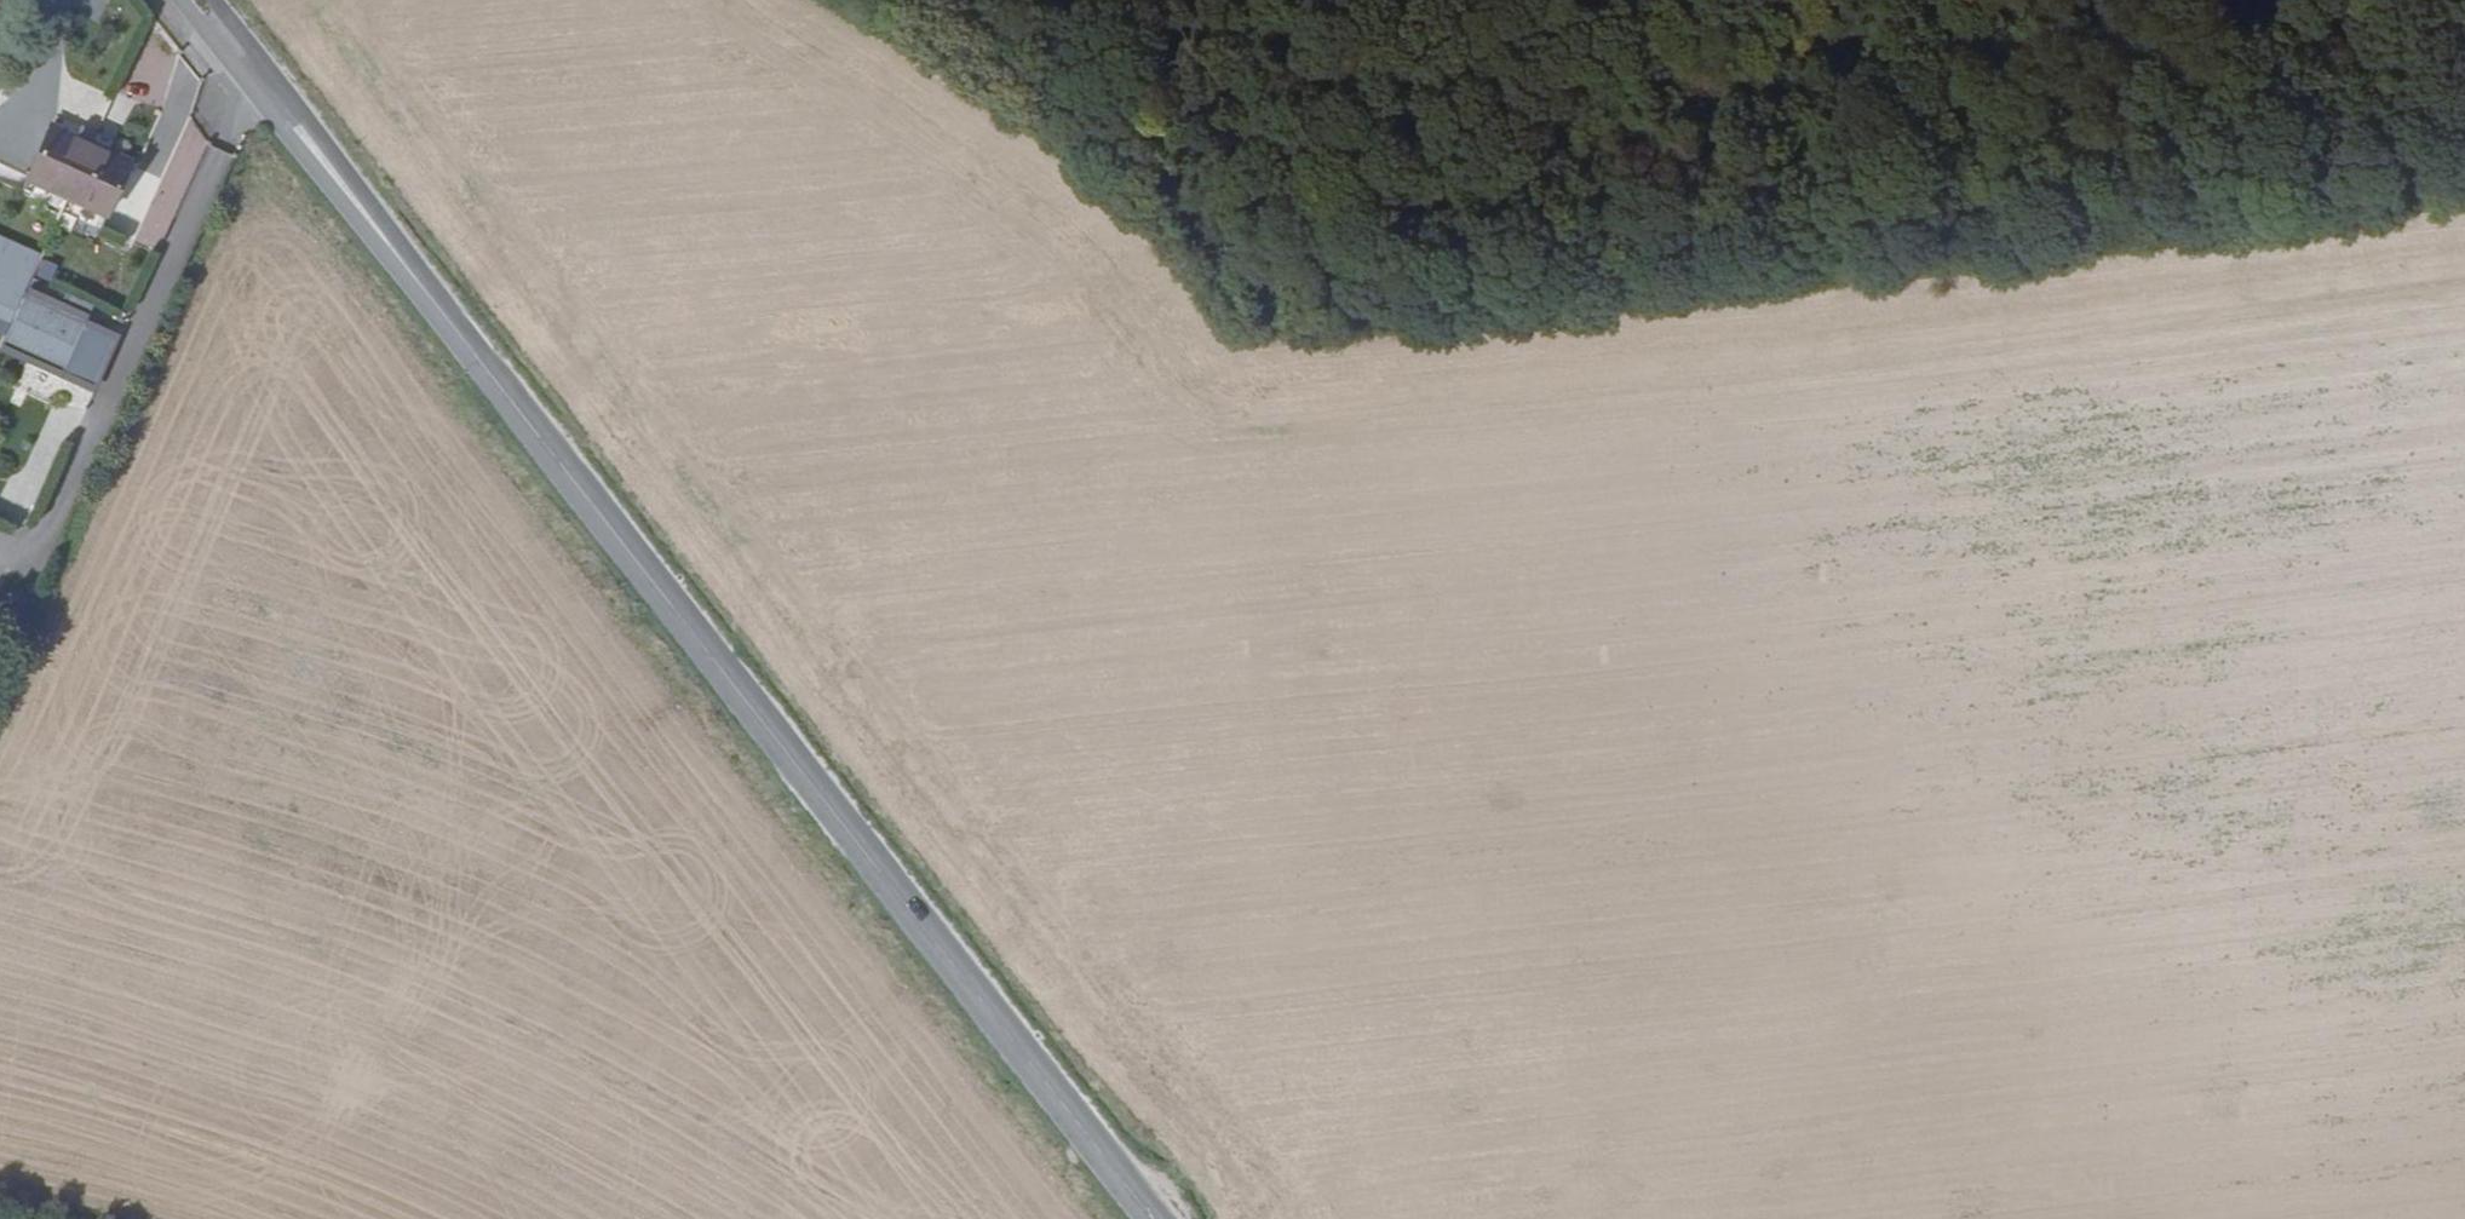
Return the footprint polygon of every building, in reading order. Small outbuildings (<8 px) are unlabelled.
[(19,186),(97,223),(127,160),(47,124),(32,157),(19,186)] [(13,308),(17,299),(33,264),(0,249),(0,302),(13,308)] [(17,299),(13,308),(8,319),(0,336),(0,355),(55,380),(79,327),(17,299)] [(13,308),(0,302),(0,315),(8,319),(13,308)]
